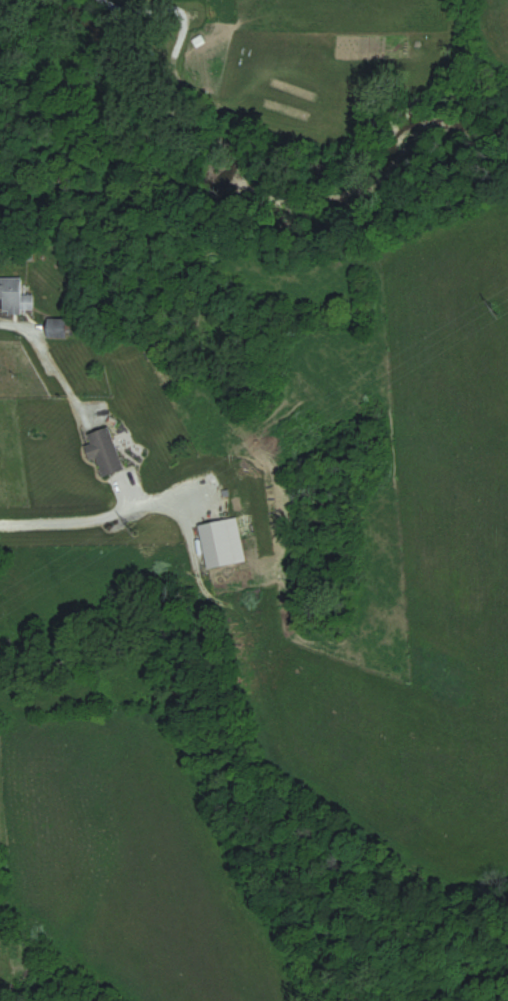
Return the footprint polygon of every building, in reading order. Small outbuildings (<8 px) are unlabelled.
[(22,314),(22,280),(0,280),(0,314),(22,314)] [(66,339),(66,319),(47,319),(47,339),(66,339)] [(124,468),(109,427),(88,435),(92,445),(87,447),(91,459),(98,456),(105,475),(124,468)]
